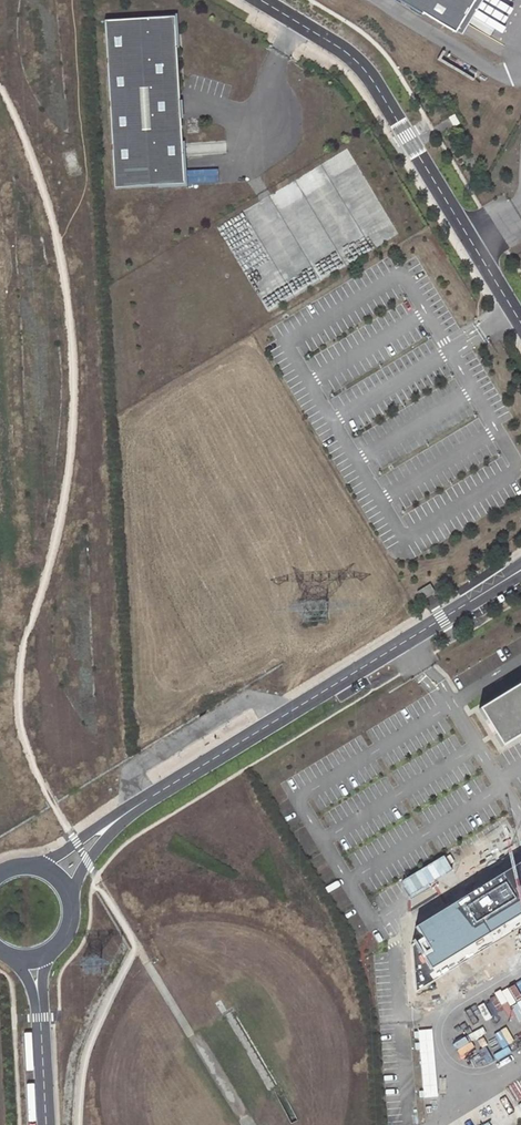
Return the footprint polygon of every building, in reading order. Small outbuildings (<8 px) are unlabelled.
[(455,29),(472,0),(407,0),(455,29)] [(173,18),(104,21),(111,188),(181,185),(173,18)] [(416,591),(421,599),(434,591),(429,583),(416,591)] [(520,735),(520,685),(479,710),(501,747),(520,735)] [(520,1123),(520,1122),(520,1101),(511,1108),(520,1123)]
